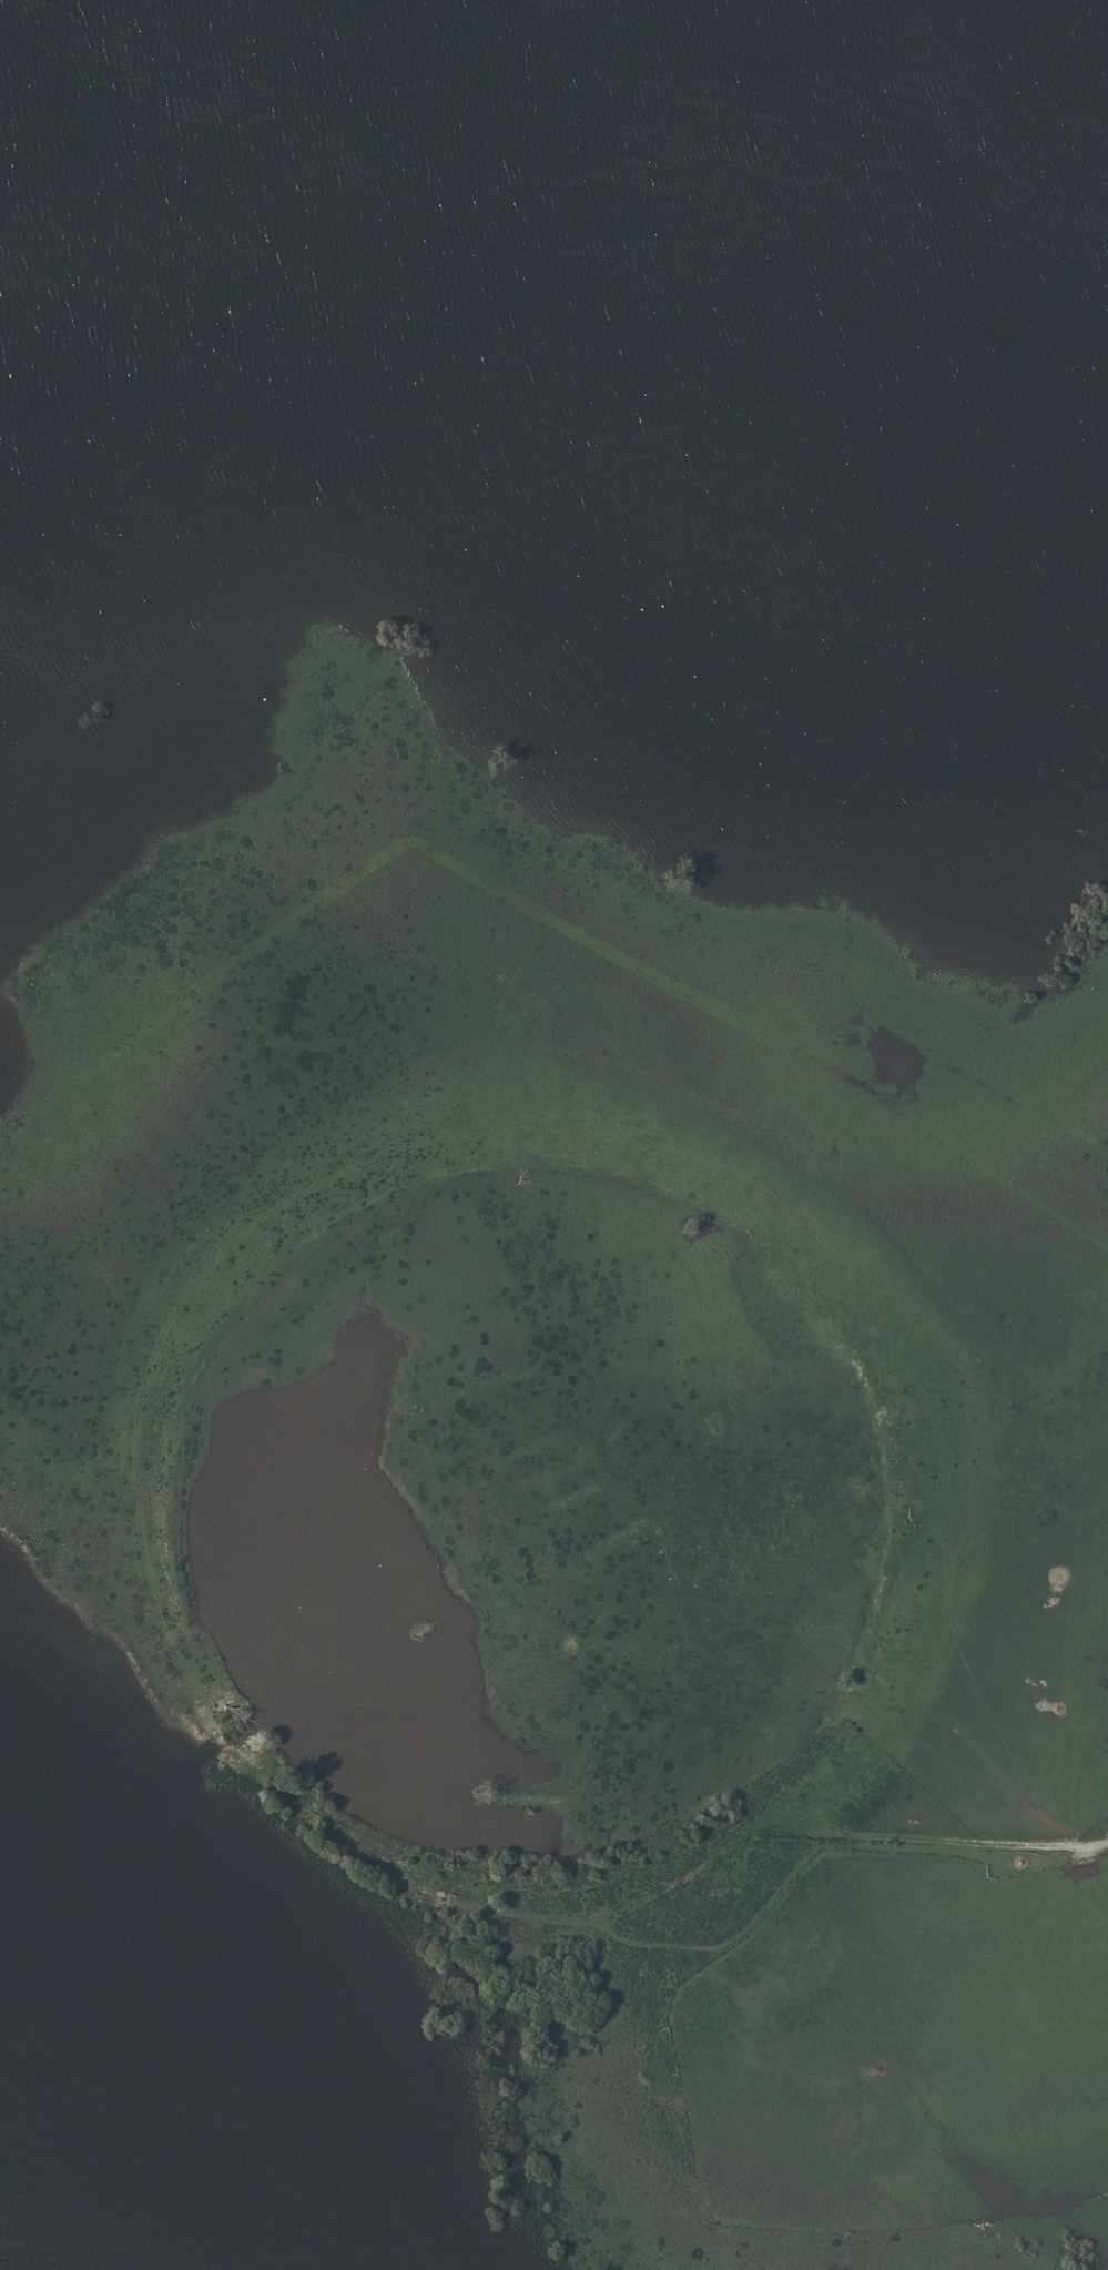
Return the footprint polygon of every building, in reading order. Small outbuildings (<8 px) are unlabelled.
[(445,1887),(419,1881),(417,1889),(444,1895),(445,1887)]
